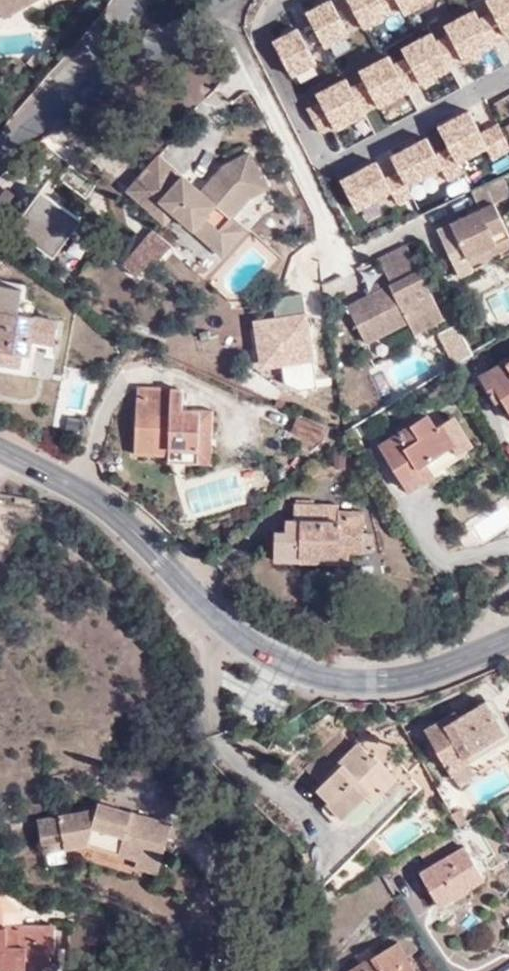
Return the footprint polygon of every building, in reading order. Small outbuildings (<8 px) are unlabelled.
[(0,9),(0,23),(31,4),(29,0),(16,0),(0,9)] [(16,0),(0,0),(0,9),(16,0)] [(363,37),(390,26),(377,0),(346,0),(363,37)] [(402,20),(436,6),(433,0),(393,0),(402,20)] [(478,21),(496,55),(508,46),(508,0),(491,0),(484,4),(490,14),(478,21)] [(330,1),(304,12),(322,54),(351,42),(330,1)] [(446,38),(436,44),(453,80),(496,55),(478,21),(475,14),(442,30),(446,38)] [(295,27),(270,39),(293,84),(319,72),(295,27)] [(405,60),(393,66),(408,100),(453,80),(436,44),(432,36),(400,53),(405,60)] [(360,84),(350,88),(366,120),(408,100),(393,66),(390,59),(357,76),(360,84)] [(315,102),(306,107),(321,138),(366,120),(350,88),(346,79),(313,97),(315,102)] [(446,152),(457,171),(487,156),(492,162),(508,153),(508,148),(498,127),(481,135),(470,111),(437,128),(446,152)] [(390,160),(395,172),(410,201),(460,177),(457,171),(446,152),(434,157),(427,140),(390,160)] [(229,167),(212,187),(205,195),(183,177),(159,157),(137,185),(175,218),(210,248),(232,221),(252,199),(269,192),(250,156),(229,167)] [(377,166),(341,182),(357,219),(395,199),(399,207),(410,201),(395,172),(384,177),(377,166)] [(205,195),(212,187),(190,168),(183,177),(205,195)] [(508,238),(508,231),(496,202),(508,196),(508,185),(505,176),(473,191),(481,209),(438,228),(461,276),(474,269),(472,264),(468,257),(508,238)] [(175,218),(137,185),(128,196),(166,227),(175,218)] [(245,234),(232,221),(210,248),(223,259),(245,234)] [(172,244),(155,230),(124,265),(137,276),(155,256),(160,260),(172,244)] [(508,247),(508,238),(468,257),(472,264),(508,247)] [(443,318),(406,245),(379,258),(391,285),(348,307),(367,343),(410,322),(415,332),(443,318)] [(0,306),(0,357),(16,361),(20,347),(34,349),(36,339),(54,342),(57,316),(0,306)] [(508,354),(473,376),(492,407),(498,402),(508,419),(508,354)] [(169,454),(169,461),(211,462),(213,410),(172,408),(173,388),(138,387),(136,453),(169,454)] [(435,428),(426,413),(384,440),(413,482),(428,473),(422,462),(455,441),(444,421),(435,428)] [(272,555),(301,556),(302,548),(336,549),(337,542),(347,543),(359,543),(360,529),(362,509),(337,508),(337,500),(293,498),(292,514),(283,514),(282,525),(273,525),(272,555)] [(369,530),(360,529),(359,543),(359,550),(368,550),(369,530)] [(302,548),(301,556),(301,558),(346,559),(347,543),(337,542),(336,549),(302,548)] [(452,770),(473,759),(479,768),(508,750),(508,737),(488,699),(447,722),(443,715),(428,725),(452,770)] [(343,754),(358,739),(347,727),(310,764),(326,781),(347,759),(343,754)] [(360,737),(358,739),(343,754),(347,759),(326,781),(322,785),(333,796),(328,800),(344,816),(376,785),(387,795),(404,777),(379,752),(376,754),(360,737)] [(473,759),(452,770),(460,783),(481,772),(479,768),(473,759)] [(61,838),(62,846),(86,843),(136,857),(134,866),(158,873),(173,821),(98,799),(96,807),(36,817),(41,841),(61,838)] [(61,838),(41,841),(42,850),(62,846),(61,838)] [(482,881),(461,847),(417,872),(435,901),(450,893),(454,898),(482,881)] [(54,956),(57,957),(55,917),(0,920),(0,962),(25,961),(25,970),(54,970),(54,956)] [(395,936),(343,966),(346,970),(416,970),(395,936)]
